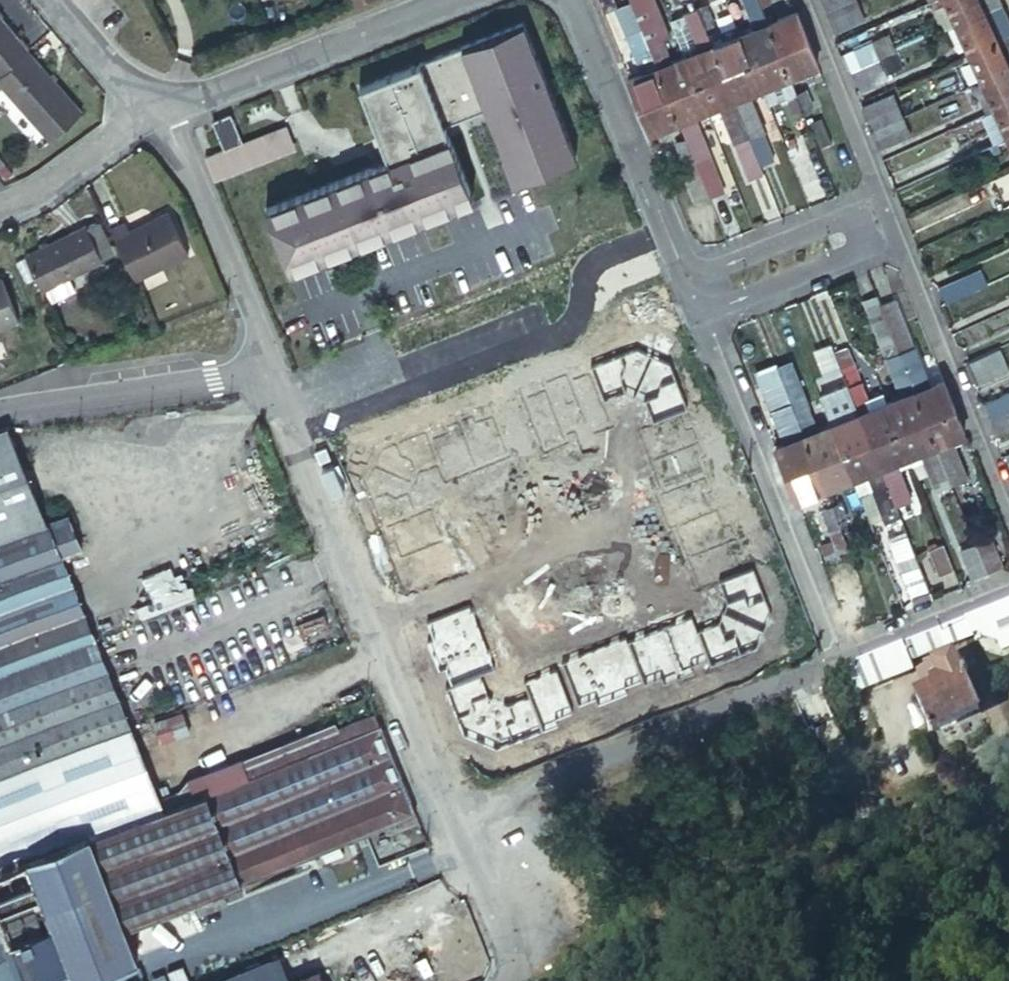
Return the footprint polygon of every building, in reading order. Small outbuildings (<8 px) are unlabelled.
[(687,55),(672,62),(663,39),(669,36),(655,0),(633,0),(635,4),(644,27),(670,93),(698,82),(687,55)] [(743,32),(754,59),(781,48),(770,20),(763,1),(762,0),(748,0),(758,26),(743,32)] [(830,9),(848,0),(826,0),(830,9)] [(830,9),(838,27),(866,14),(859,0),(848,0),(830,9)] [(958,21),(985,8),(981,0),(949,0),(958,21)] [(970,49),(1008,32),(1008,9),(1005,0),(1003,0),(985,8),(958,21),(970,49)] [(705,2),(700,4),(707,23),(716,20),(711,6),(707,8),(705,2)] [(621,9),(630,33),(642,28),(632,4),(621,9)] [(703,48),(687,55),(698,82),(726,70),(715,44),(707,23),(700,4),(688,9),(689,11),(703,48)] [(770,20),(781,48),(810,36),(799,9),(770,20)] [(31,48),(0,11),(0,74),(29,49),(31,48)] [(689,11),(673,18),(687,55),(703,48),(689,11)] [(533,27),(361,81),(386,162),(451,141),(445,122),(488,108),(512,185),(577,165),(533,27)] [(645,72),(632,78),(642,104),(670,93),(644,27),(642,28),(630,33),(645,72)] [(715,44),(726,70),(754,59),(743,32),(715,44)] [(984,78),(1008,66),(1008,32),(970,49),(984,78)] [(810,36),(781,48),(792,73),(820,62),(810,36)] [(857,67),(883,55),(875,37),(849,48),(857,67)] [(781,48),(754,59),(763,85),(792,73),(781,48)] [(49,139),(82,112),(29,49),(0,74),(0,81),(49,139)] [(892,76),(883,55),(857,67),(867,87),(892,76)] [(754,59),(726,70),(763,164),(776,159),(764,132),(768,131),(750,90),(763,85),(754,59)] [(996,106),(1008,100),(1008,66),(984,78),(996,106)] [(726,70),(698,82),(708,107),(721,102),(750,178),(766,172),(763,164),(726,70)] [(987,110),(996,106),(984,78),(974,82),(987,110)] [(708,107),(698,82),(670,93),(680,119),(688,139),(704,179),(708,190),(723,185),(695,113),(708,107)] [(800,94),(807,113),(813,111),(811,105),(815,103),(810,90),(800,94)] [(680,119),(670,93),(642,104),(653,130),(680,119)] [(874,128),(900,116),(890,93),(865,105),(874,128)] [(807,113),(800,94),(790,97),(796,111),(800,109),(802,115),(807,113)] [(1008,134),(1008,100),(996,106),(1008,134)] [(1008,135),(1008,134),(996,106),(987,110),(1000,139),(1008,135)] [(242,132),(231,107),(215,113),(224,139),(242,132)] [(821,149),(833,143),(821,113),(809,118),(821,149)] [(909,136),(900,116),(874,128),(882,148),(909,136)] [(704,179),(688,139),(679,142),(684,155),(682,156),(696,195),(708,190),(704,179)] [(289,270),(478,208),(457,145),(268,207),(289,270)] [(994,179),(1002,199),(1008,196),(1008,172),(994,179)] [(119,218),(105,225),(132,279),(184,252),(162,210),(124,229),(119,218)] [(23,252),(38,291),(99,266),(84,228),(23,252)] [(947,304),(976,290),(969,276),(940,289),(947,304)] [(14,318),(0,284),(0,324),(14,318)] [(904,394),(889,401),(900,427),(927,416),(885,310),(881,300),(869,305),(888,354),(895,352),(898,358),(894,359),(899,373),(896,374),(904,394)] [(955,405),(944,378),(932,383),(914,339),(912,340),(897,304),(885,310),(927,416),(955,405)] [(854,391),(861,412),(872,438),(900,427),(889,401),(870,408),(866,401),(871,398),(866,387),(862,388),(857,375),(861,374),(851,352),(839,357),(846,372),(854,391)] [(1008,375),(1008,366),(1004,353),(972,367),(982,388),(1008,375)] [(844,449),(834,424),(818,430),(794,368),(782,373),(791,394),(799,414),(807,435),(817,460),(844,449)] [(845,395),(854,391),(846,372),(842,374),(844,380),(839,382),(845,395)] [(1008,409),(1008,392),(987,402),(993,416),(1008,409)] [(789,418),(799,414),(791,394),(786,396),(789,403),(784,404),(789,418)] [(950,437),(965,430),(955,405),(927,416),(937,442),(954,482),(967,477),(950,437)] [(993,416),(1000,432),(1008,428),(1008,409),(993,416)] [(732,410),(721,414),(726,428),(737,424),(732,410)] [(861,412),(834,424),(844,449),(872,438),(861,412)] [(927,416),(900,427),(910,453),(937,442),(927,416)] [(19,972),(23,980),(30,980),(64,967),(25,857),(82,834),(85,843),(150,818),(152,820),(163,815),(157,800),(60,553),(79,546),(67,516),(48,524),(9,427),(0,430),(0,924),(19,972)] [(900,427),(872,438),(900,507),(916,500),(899,458),(910,453),(900,427)] [(807,435),(779,446),(782,454),(780,455),(782,463),(785,461),(789,471),(817,460),(807,435)] [(872,438),(844,449),(855,476),(874,469),(898,527),(906,523),(900,507),(872,438)] [(855,476),(844,449),(817,460),(828,488),(855,476)] [(789,471),(800,499),(828,488),(817,460),(789,471)] [(844,504),(836,507),(842,525),(847,523),(845,518),(849,517),(844,504)] [(842,525),(836,507),(826,510),(831,523),(835,522),(840,535),(825,541),(830,554),(851,545),(842,525)] [(976,538),(986,564),(1000,558),(989,533),(976,538)] [(915,594),(931,587),(911,536),(894,543),(915,594)] [(973,569),(986,564),(976,538),(963,543),(973,569)] [(956,567),(945,541),(930,547),(940,574),(956,567)] [(906,641),(886,650),(897,676),(916,667),(906,641)] [(921,691),(938,728),(985,706),(959,649),(940,658),(946,675),(936,679),(938,683),(921,691)] [(161,745),(191,733),(182,712),(152,724),(161,745)] [(70,980),(86,980),(137,962),(135,956),(124,928),(194,901),(199,914),(227,902),(222,889),(365,834),(416,814),(377,715),(336,730),(333,723),(186,781),(174,795),(157,800),(163,815),(152,820),(150,818),(85,843),(82,834),(25,857),(64,967),(70,980)] [(431,851),(416,814),(365,834),(380,872),(431,851)] [(124,928),(135,956),(204,928),(199,914),(194,901),(124,928)] [(19,972),(0,924),(0,980),(19,972)] [(273,959),(218,980),(281,980),(273,959)] [(64,967),(30,980),(70,980),(64,967)] [(320,971),(292,980),(324,980),(320,971)] [(19,972),(0,980),(23,980),(19,972)]
